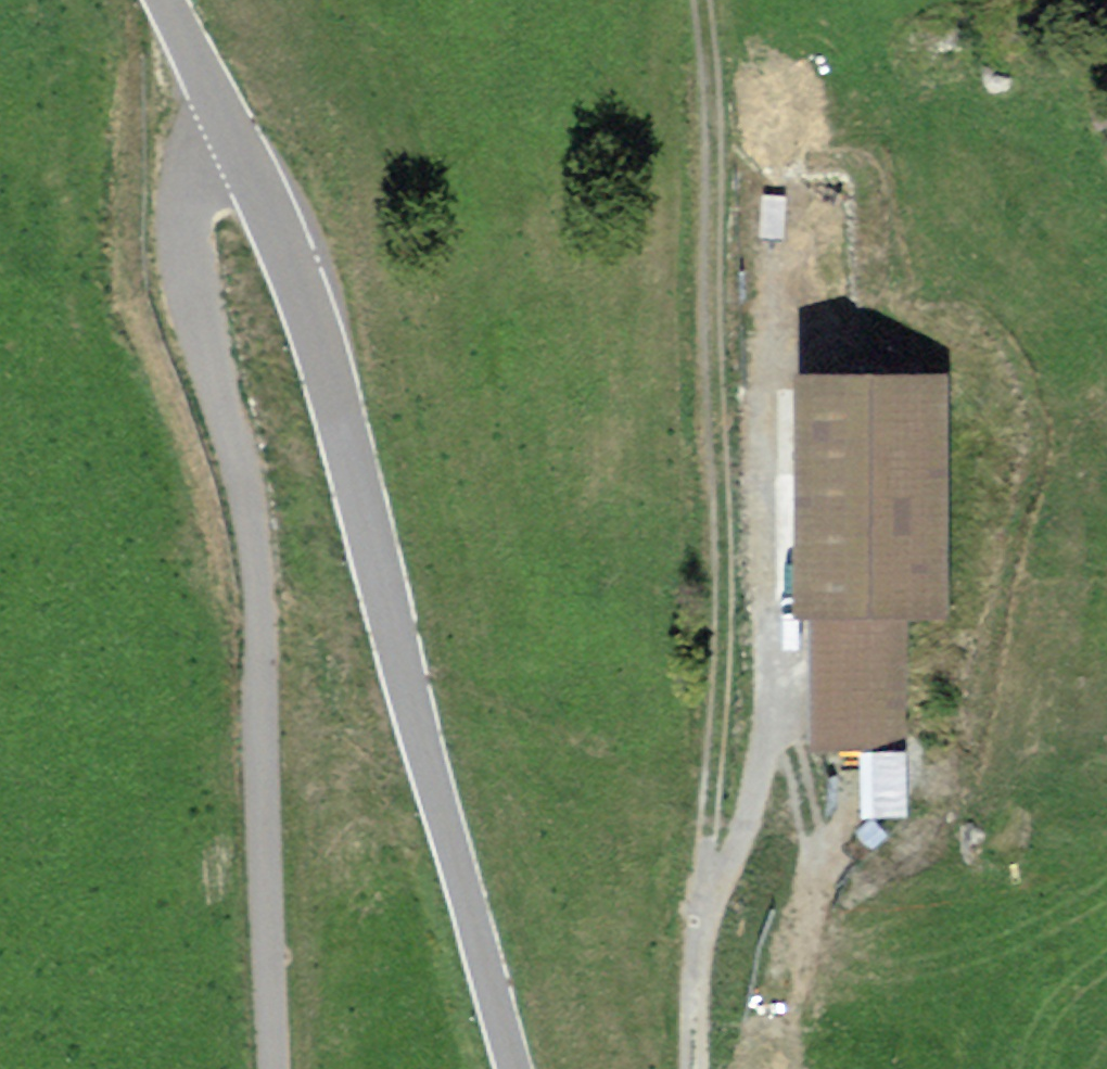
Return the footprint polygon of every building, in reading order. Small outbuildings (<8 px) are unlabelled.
[(943,385),(790,386),(790,628),(807,628),(807,753),(897,753),(897,628),(943,628),(943,385)]
